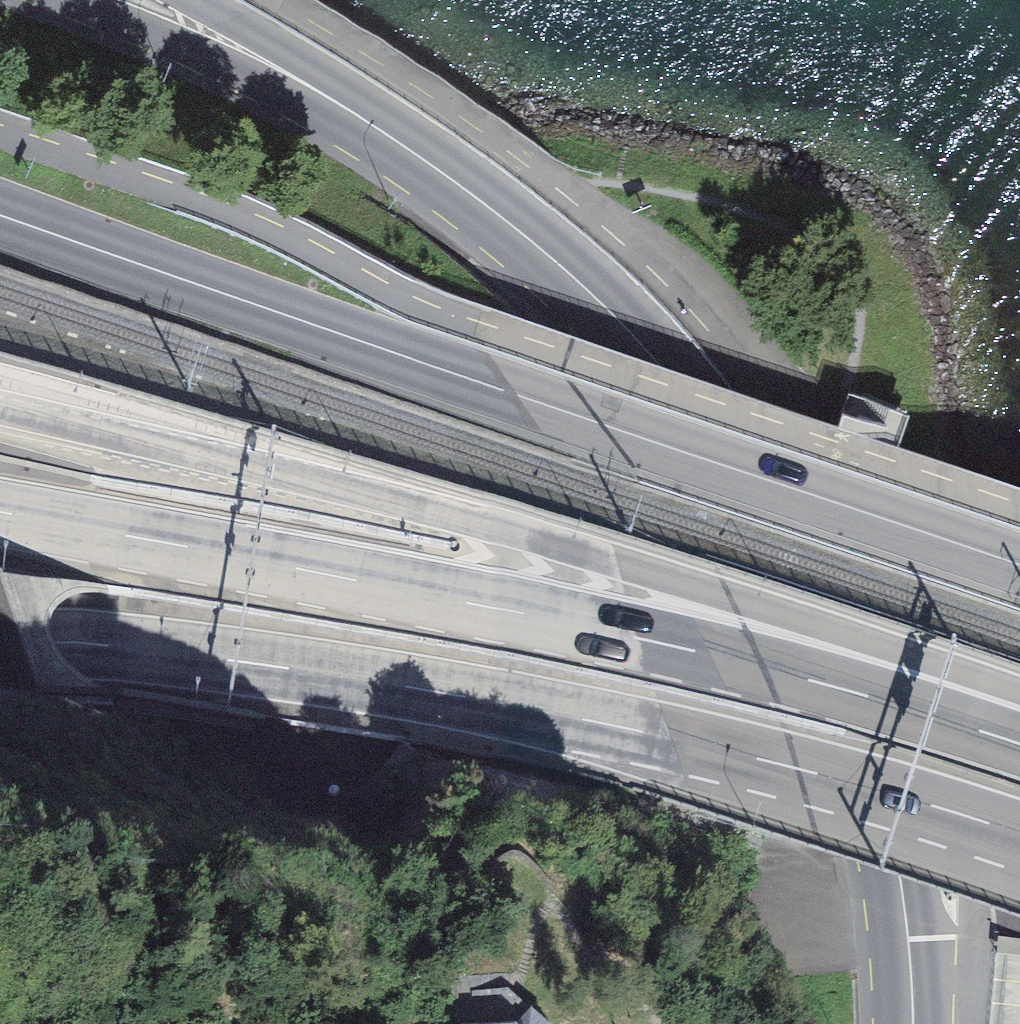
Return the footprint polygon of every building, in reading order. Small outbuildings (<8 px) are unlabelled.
[(928,406),(886,391),(867,443),(910,458),(928,406)]
